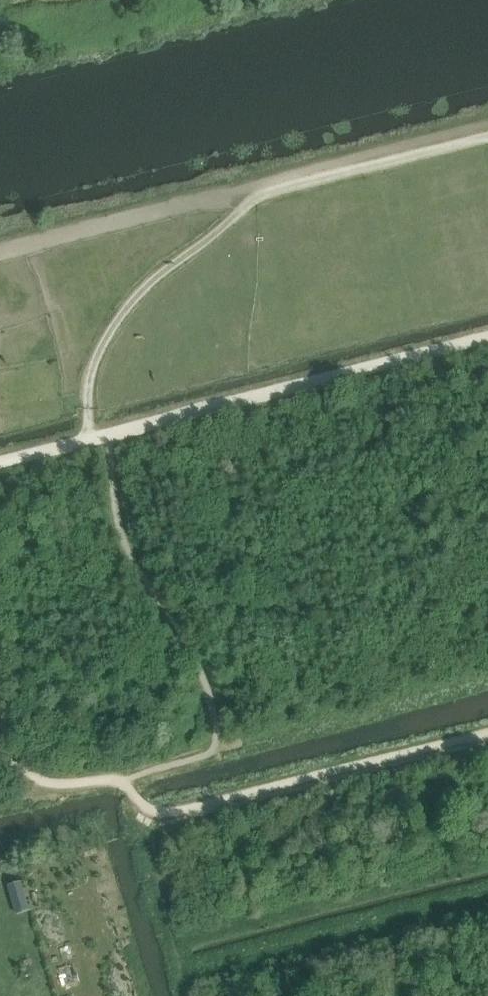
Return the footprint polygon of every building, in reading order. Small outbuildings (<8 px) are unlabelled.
[(21,883),(9,887),(12,901),(25,897),(21,883)]
